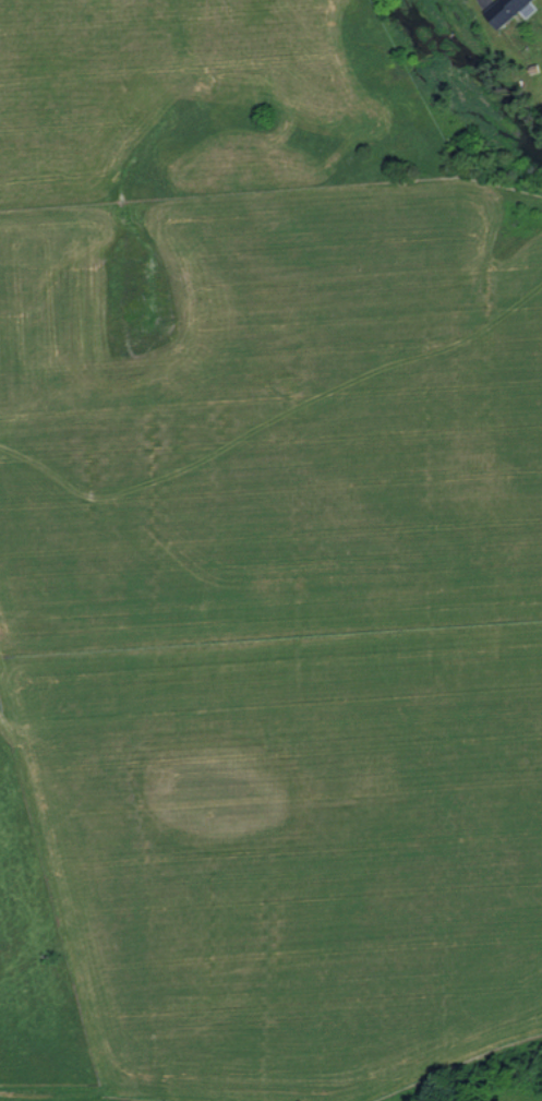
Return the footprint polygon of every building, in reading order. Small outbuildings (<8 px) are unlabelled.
[(477,9),(492,30),(518,12),(523,18),(534,11),(527,1),(529,0),(489,0),(477,9)]
